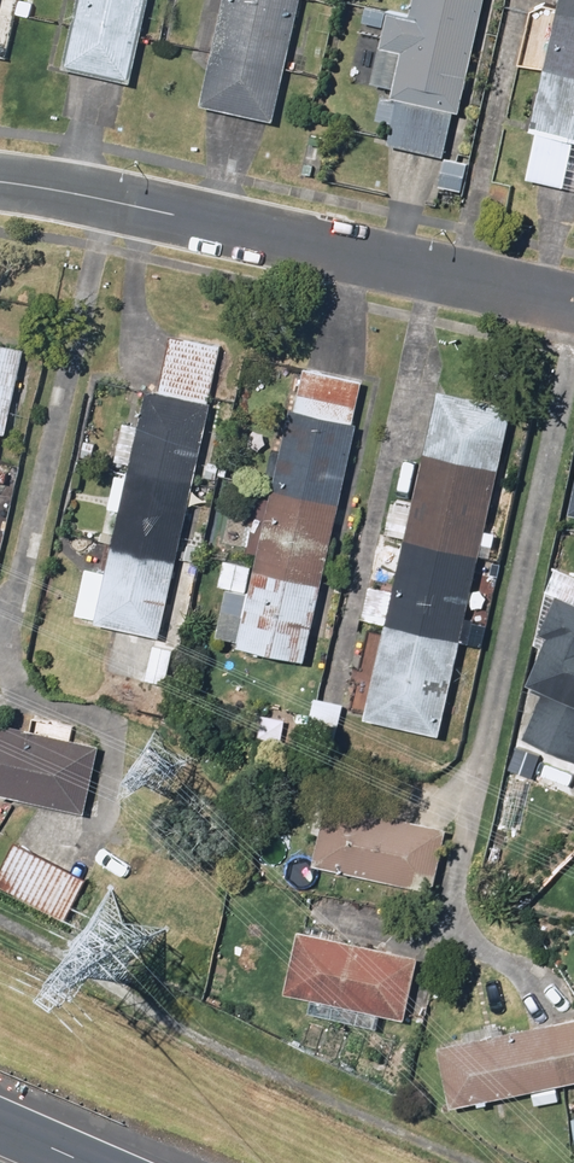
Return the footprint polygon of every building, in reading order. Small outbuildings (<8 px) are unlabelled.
[(7,68),(21,0),(0,0),(0,67),(7,68)] [(64,74),(130,87),(148,0),(79,0),(64,74)] [(199,108),(278,125),(305,0),(222,0),(199,108)] [(482,0),(412,0),(407,19),(386,14),(378,48),(398,53),(388,96),(396,97),(384,147),(445,162),(482,0)] [(525,132),(538,134),(527,182),(563,190),(573,141),(573,0),(555,0),(525,132)] [(221,349),(171,338),(159,392),(145,389),(104,578),(82,573),(72,620),(158,638),(221,349)] [(23,350),(0,345),(0,457),(23,350)] [(305,663),(356,428),(352,427),(362,384),(304,371),(294,416),(287,414),(247,598),(222,593),(211,642),(305,663)] [(348,715),(364,719),(363,725),(439,742),(480,556),(490,559),(496,534),(486,532),(512,413),(436,396),(382,637),(366,633),(348,715)] [(554,597),(539,628),(551,633),(527,684),(543,691),(520,739),(573,765),(573,606),(554,597)] [(0,723),(0,794),(85,811),(99,744),(0,723)] [(435,889),(446,828),(321,807),(311,868),(435,889)] [(14,841),(0,868),(0,889),(66,923),(89,880),(14,841)] [(418,956),(295,932),(282,999),(405,1023),(418,956)] [(437,1050),(451,1110),(531,1091),(535,1108),(561,1102),(557,1088),(573,1084),(573,1018),(437,1050)]
